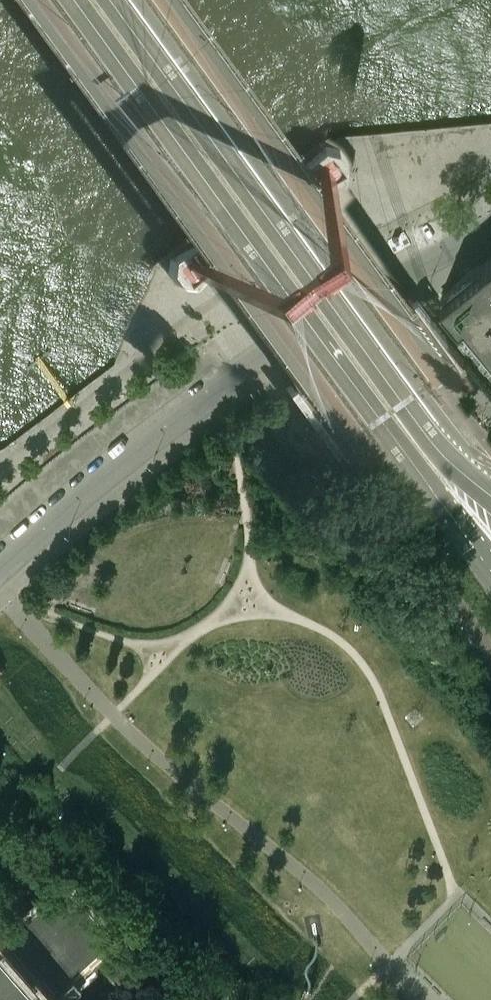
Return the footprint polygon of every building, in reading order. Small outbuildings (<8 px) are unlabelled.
[(353,163),(344,152),(328,150),(175,261),(172,276),(181,288),(195,291),(351,178),(353,163)] [(441,294),(490,355),(490,252),(441,294)] [(3,936),(0,939),(0,999),(12,999),(101,919),(84,900),(65,881),(29,913),(3,936)] [(12,999),(39,999),(50,990),(57,984),(116,932),(102,917),(101,919),(12,999)] [(39,999),(59,999),(50,990),(39,999)]
